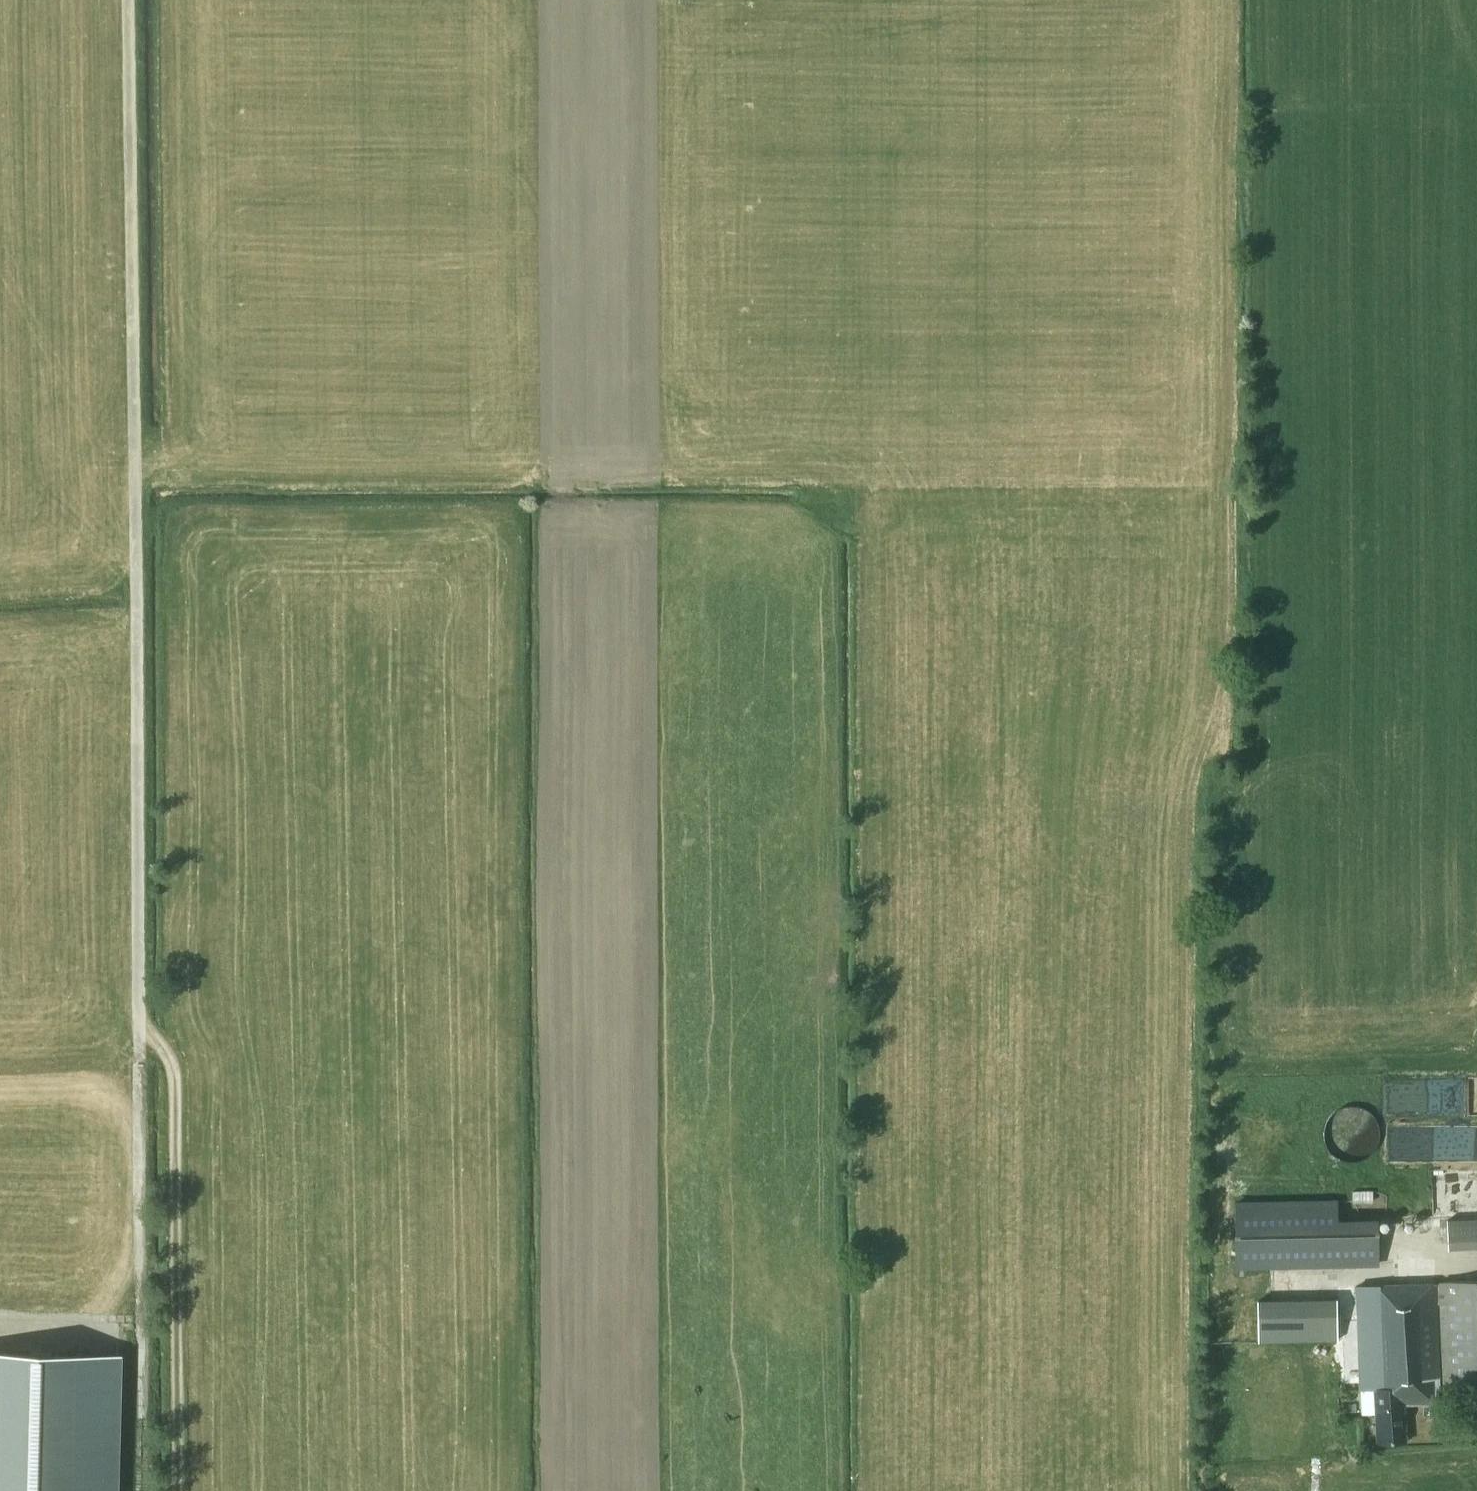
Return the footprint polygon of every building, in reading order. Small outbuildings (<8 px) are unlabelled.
[(1339,1218),(1338,1198),(1235,1200),(1236,1268),(1380,1265),(1379,1217),(1339,1218)] [(1448,1219),(1449,1242),(1476,1241),(1476,1217),(1448,1219)] [(1445,1390),(1476,1389),(1476,1281),(1359,1284),(1362,1388),(1377,1388),(1379,1441),(1406,1440),(1404,1402),(1437,1402),(1436,1385),(1444,1385),(1445,1390)] [(1338,1339),(1338,1298),(1257,1299),(1258,1341),(1338,1339)] [(0,1351),(0,1490),(120,1490),(123,1354),(0,1351)]
